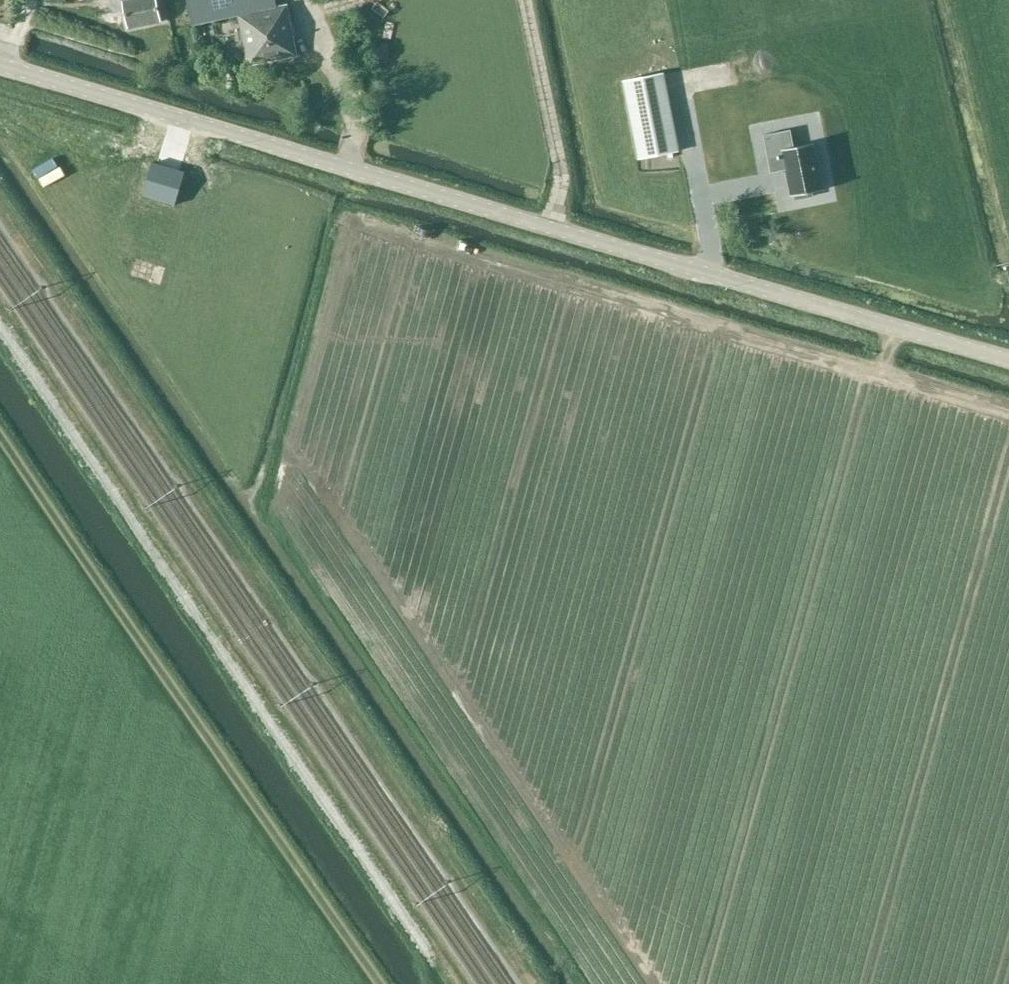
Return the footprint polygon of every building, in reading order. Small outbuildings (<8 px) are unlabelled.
[(163,23),(158,0),(122,0),(129,30),(163,23)] [(276,0),(188,0),(194,26),(239,16),(248,66),(298,56),(289,6),(278,8),(276,0)] [(639,160),(680,151),(664,75),(624,84),(639,160)] [(814,143),(794,147),(791,130),(763,135),(771,173),(786,170),(792,196),(795,195),(796,199),(813,196),(812,192),(823,190),(814,143)] [(175,205),(185,172),(170,168),(156,164),(153,163),(143,195),(175,205)]
